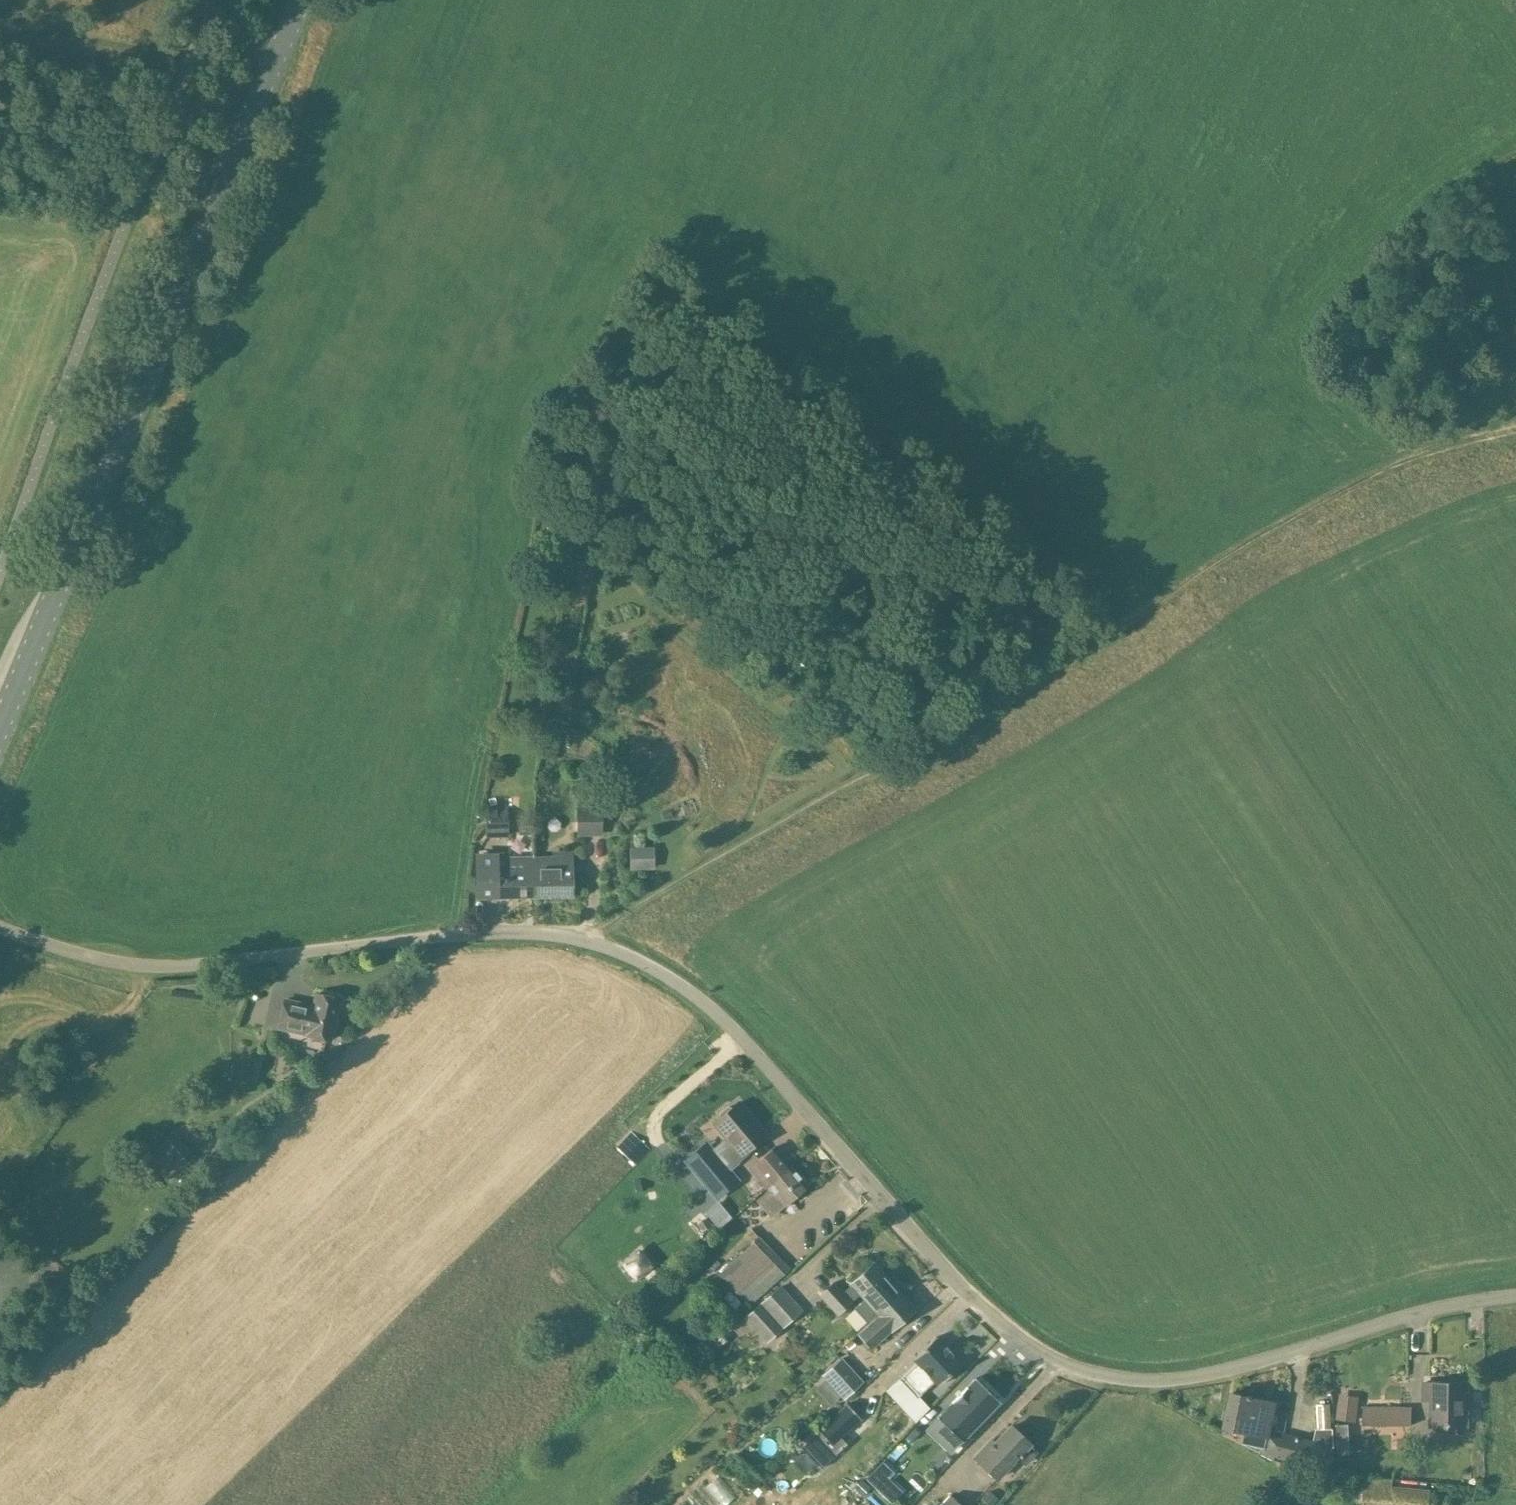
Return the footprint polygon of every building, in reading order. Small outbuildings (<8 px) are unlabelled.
[(486,837),(509,837),(509,819),(514,819),(514,806),(487,806),(487,808),(485,808),(486,837)] [(602,837),(602,806),(577,806),(577,837),(602,837)] [(627,845),(627,869),(653,870),(653,846),(627,845)] [(551,858),(531,858),(531,897),(570,896),(569,853),(551,854),(551,858)] [(507,855),(475,856),(476,898),(531,897),(531,858),(507,859),(507,855)] [(292,1006),(287,1029),(307,1034),(307,1036),(332,1041),(340,999),(316,994),(312,1010),(292,1006)] [(738,1104),(715,1123),(730,1142),(726,1145),(738,1159),(765,1136),(738,1104)] [(776,1148),(752,1167),(772,1191),(760,1201),(771,1214),(807,1185),(776,1148)] [(718,1201),(706,1211),(719,1227),(731,1217),(718,1201)] [(791,1269),(759,1236),(719,1274),(751,1307),(791,1269)] [(637,1246),(617,1260),(634,1284),(654,1270),(637,1246)] [(858,1295),(863,1300),(854,1308),(868,1323),(902,1294),(875,1263),(843,1291),(834,1281),(819,1294),(836,1314),(858,1295)] [(803,1311),(781,1285),(744,1317),(766,1343),(803,1311)] [(915,1309),(902,1294),(868,1323),(857,1332),(871,1348),(892,1330),(891,1330),(915,1309)] [(916,1362),(899,1377),(900,1378),(901,1377),(917,1395),(918,1396),(919,1395),(934,1381),(938,1385),(961,1364),(952,1354),(953,1353),(952,1352),(951,1353),(946,1347),(947,1346),(946,1345),(945,1346),(936,1336),(912,1358),(916,1362)] [(864,1382),(842,1357),(821,1375),(844,1400),(864,1382)] [(963,1442),(1001,1402),(974,1377),(936,1417),(963,1442)] [(1468,1426),(1468,1383),(1423,1382),(1423,1400),(1430,1400),(1430,1426),(1468,1426)] [(1232,1392),(1224,1426),(1244,1431),(1242,1442),(1261,1447),(1260,1453),(1266,1456),(1275,1460),(1275,1458),(1277,1459),(1282,1438),(1269,1434),(1276,1403),(1252,1397),(1232,1392)] [(1356,1422),(1360,1396),(1339,1394),(1336,1419),(1356,1422)] [(918,1396),(917,1395),(902,1410),(915,1423),(931,1407),(919,1395),(918,1396)] [(847,1403),(818,1430),(833,1446),(862,1419),(847,1403)] [(1412,1407),(1362,1407),(1362,1425),(1412,1425),(1412,1407)] [(1335,1422),(1336,1451),(1349,1451),(1349,1422),(1335,1422)] [(987,1444),(975,1457),(997,1478),(1030,1443),(1011,1426),(991,1448),(987,1444)] [(1282,1438),(1277,1459),(1287,1461),(1336,1473),(1333,1434),(1333,1429),(1331,1429),(1318,1429),(1316,1429),(1315,1440),(1283,1433),(1282,1438)] [(894,1445),(866,1474),(884,1491),(912,1462),(894,1445)] [(860,1496),(873,1487),(864,1475),(852,1484),(860,1496)] [(718,1476),(708,1484),(724,1504),(734,1496),(718,1476)] [(941,1504),(962,1504),(951,1494),(941,1504)]
